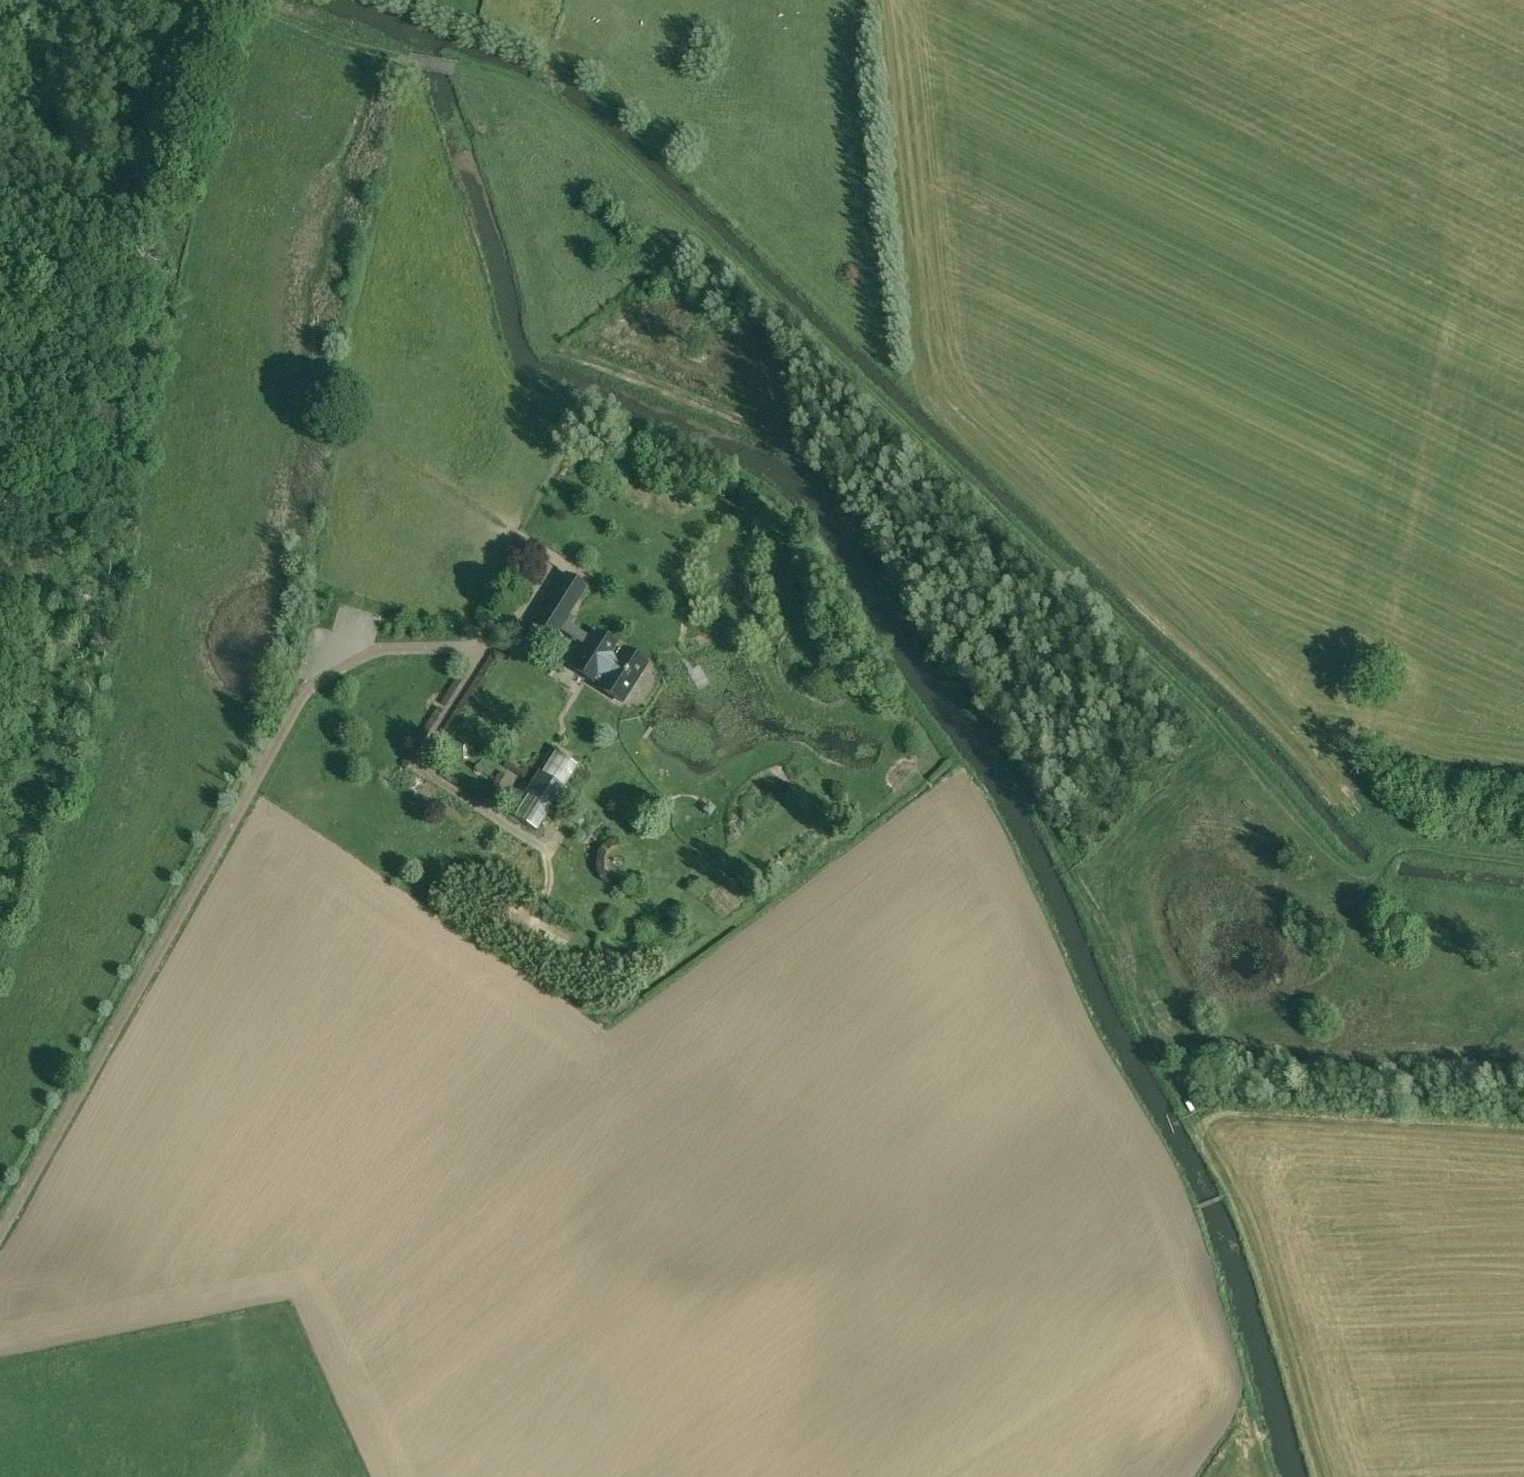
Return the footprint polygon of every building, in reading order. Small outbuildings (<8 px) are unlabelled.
[(537,594),(542,566),(523,563),(518,590),(537,594)] [(587,588),(565,574),(555,591),(576,605),(587,588)] [(576,605),(555,591),(544,608),(565,622),(576,605)] [(561,629),(565,622),(544,608),(534,624),(555,638),(557,635),(561,629)] [(555,638),(534,624),(526,637),(547,650),(555,638)] [(573,669),(591,680),(593,681),(594,680),(597,674),(602,677),(606,680),(603,685),(602,686),(600,689),(621,702),(637,677),(646,664),(641,661),(624,651),(624,652),(615,646),(616,645),(596,633),(573,669)] [(541,775),(564,789),(578,767),(555,752),(540,774),(541,775)] [(566,791),(564,789),(541,775),(540,774),(539,773),(526,794),(527,795),(550,810),(553,811),(566,791)] [(550,810),(527,795),(513,816),(537,831),(550,810)] [(571,820),(578,825),(583,818),(577,813),(571,820)]
